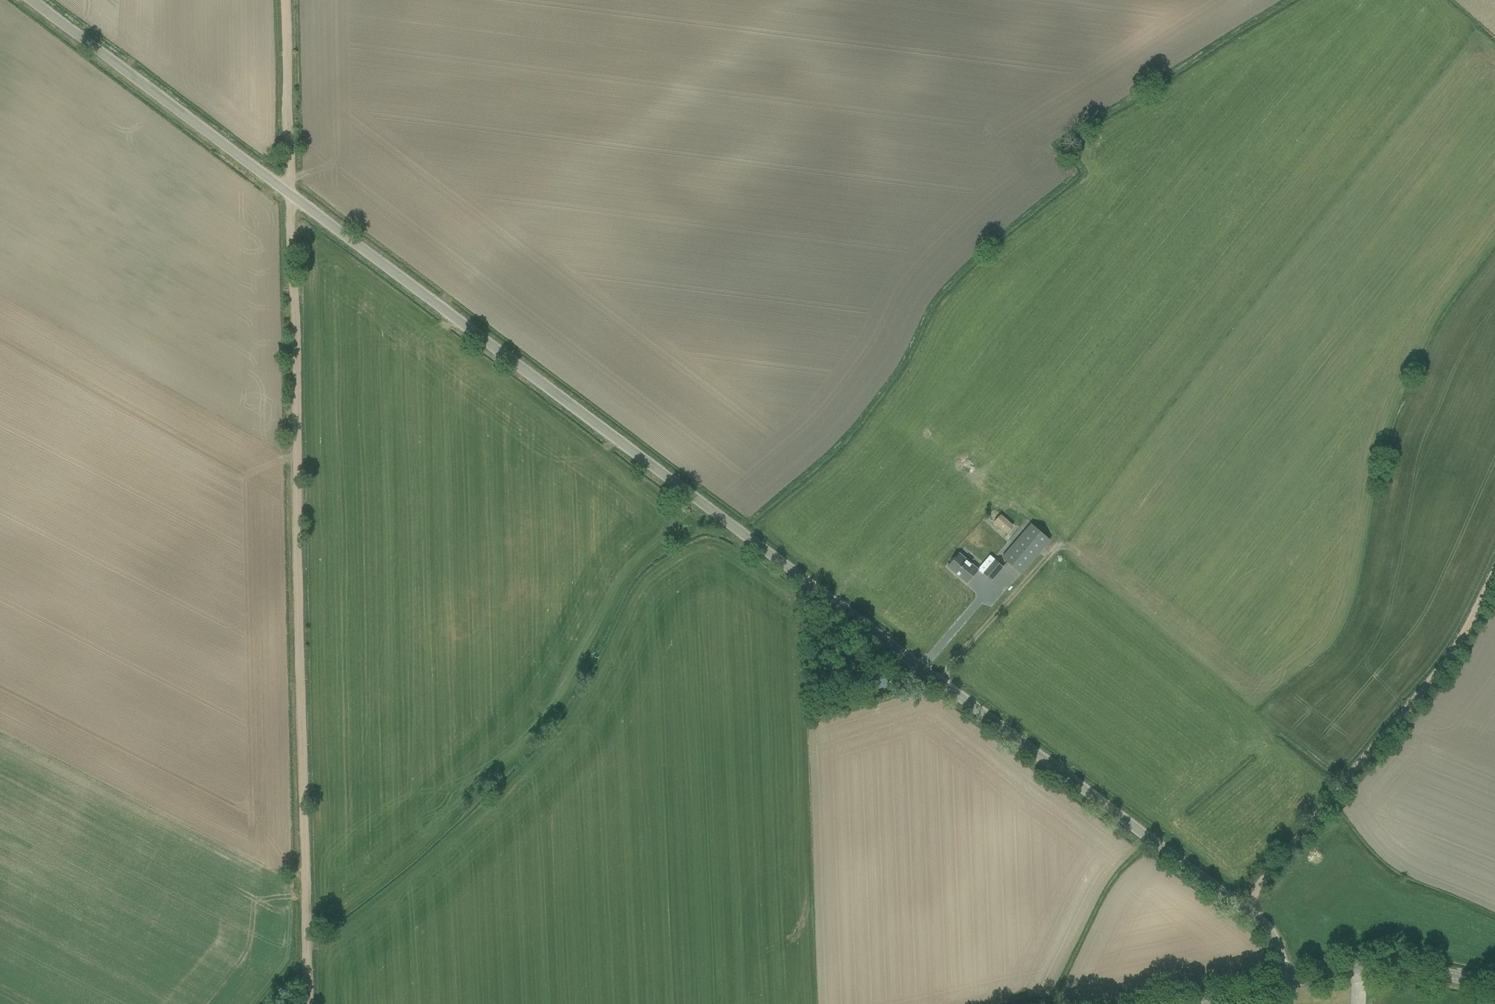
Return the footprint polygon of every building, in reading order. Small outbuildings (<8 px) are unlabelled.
[(1008,534),(1015,526),(1002,513),(994,522),(1008,534)] [(1002,557),(1021,574),(1050,540),(1031,524),(1002,557)] [(978,570),(959,553),(955,558),(952,558),(950,561),(950,564),(946,567),(966,584),(978,570)] [(1003,567),(995,560),(984,573),(992,580),(1003,567)] [(853,656),(851,653),(844,659),(846,661),(844,662),(849,670),(859,663),(857,660),(859,658),(856,654),(853,656)] [(871,689),(888,684),(884,670),(867,676),(871,689)]
